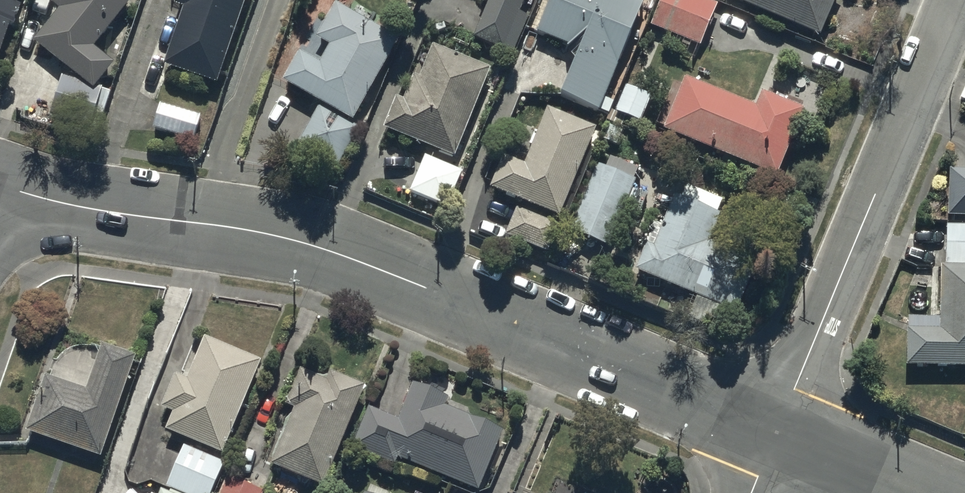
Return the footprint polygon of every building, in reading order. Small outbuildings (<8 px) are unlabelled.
[(17,0),(0,0),(0,50),(9,24),(13,25),(21,2),(17,1),(17,0)] [(60,6),(35,39),(81,75),(63,70),(50,114),(100,128),(111,87),(98,84),(114,63),(93,46),(129,0),(52,0),(60,6)] [(245,0),(176,0),(176,1),(184,3),(164,62),(217,80),(245,0)] [(524,0),(488,0),(474,35),(513,50),(528,12),(520,9),(524,0)] [(537,28),(568,42),(574,59),(561,91),(598,107),(642,0),(549,0),(537,28)] [(713,0),(660,0),(651,22),(700,43),(717,2),(713,0)] [(819,34),(834,0),(742,0),(819,34)] [(354,119),(399,37),(335,2),(316,36),(331,43),(321,61),(299,49),(282,80),(354,119)] [(396,94),(383,126),(455,155),(491,66),(432,41),(418,75),(414,73),(404,97),(396,94)] [(685,74),(664,126),(778,173),(806,106),(763,88),(757,103),(685,74)] [(653,94),(626,82),(615,109),(641,121),(653,94)] [(201,114),(159,101),(152,125),(193,138),(201,114)] [(360,127),(318,103),(296,142),(338,166),(360,127)] [(561,215),(598,123),(549,104),(525,162),(504,154),(491,187),(561,215)] [(464,170),(425,153),(409,188),(449,205),(464,170)] [(609,246),(636,177),(598,162),(571,231),(609,246)] [(949,168),(949,215),(964,215),(964,168),(949,168)] [(646,247),(637,267),(697,294),(689,313),(727,330),(758,260),(709,238),(721,212),(719,211),(725,197),(690,182),(684,195),(676,191),(662,222),(654,218),(642,245),(646,247)] [(561,223),(516,205),(505,233),(550,252),(561,223)] [(941,263),(941,315),(906,315),(906,363),(964,363),(964,223),(946,223),(946,263),(941,263)] [(259,357),(202,334),(185,376),(174,372),(160,405),(172,410),(165,428),(222,452),(259,357)] [(134,353),(100,342),(85,387),(44,374),(25,428),(99,455),(134,353)] [(325,378),(299,367),(284,402),(293,406),(270,462),(322,483),(364,382),(329,368),(325,378)] [(443,395),(411,382),(397,418),(368,407),(353,446),(395,462),(397,457),(478,488),(502,425),(441,402),(443,395)] [(182,443),(165,486),(183,492),(209,492),(223,460),(182,443)] [(263,488),(227,474),(220,492),(261,492),(263,488)]
